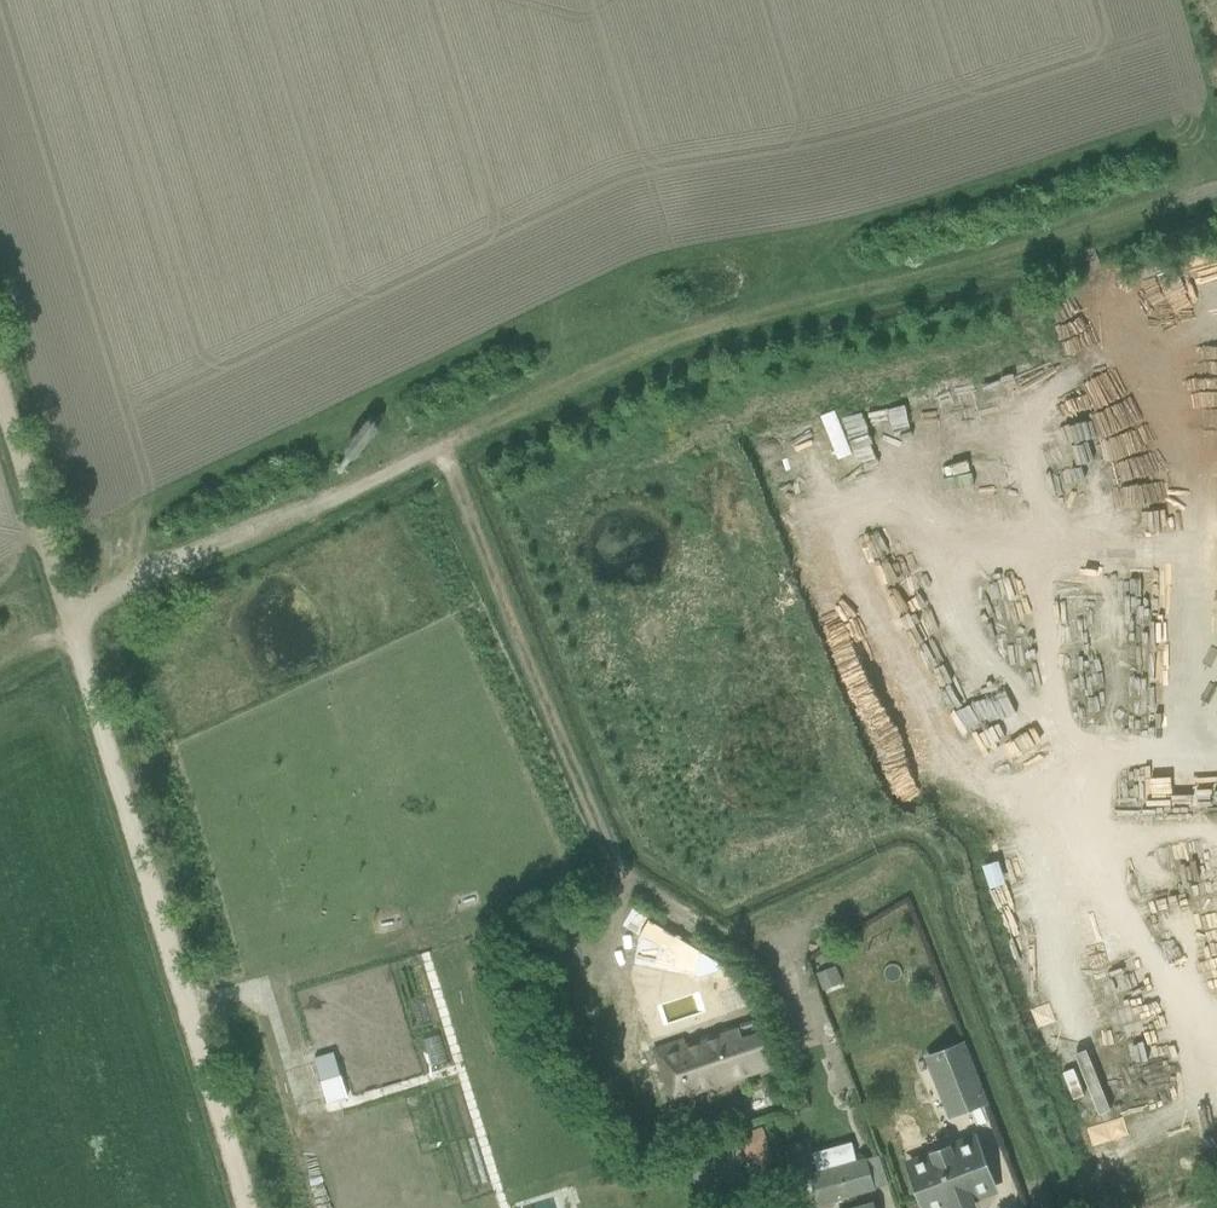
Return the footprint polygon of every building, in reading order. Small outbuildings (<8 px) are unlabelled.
[(694,939),(683,943),(691,966),(711,959),(694,939)] [(655,1049),(664,1077),(673,1100),(752,1071),(743,1049),(761,1042),(754,1021),(686,1045),(684,1039),(655,1049)] [(962,1042),(926,1056),(940,1091),(949,1113),(950,1113),(950,1114),(984,1101),(984,1100),(985,1100),(978,1082),(962,1042)] [(329,1050),(313,1055),(327,1100),(343,1095),(329,1050)] [(557,1184),(546,1136),(526,1141),(516,1095),(448,1111),(470,1204),(557,1184)] [(762,1127),(743,1134),(754,1164),(773,1157),(762,1127)] [(909,1161),(928,1207),(949,1207),(952,1207),(971,1207),(973,1207),(970,1200),(991,1192),(970,1137),(909,1161)] [(792,1145),(783,1148),(789,1169),(798,1166),(792,1145)] [(808,1175),(810,1181),(817,1204),(875,1188),(866,1159),(808,1175)] [(581,1178),(521,1203),(523,1207),(594,1207),(581,1178)]
